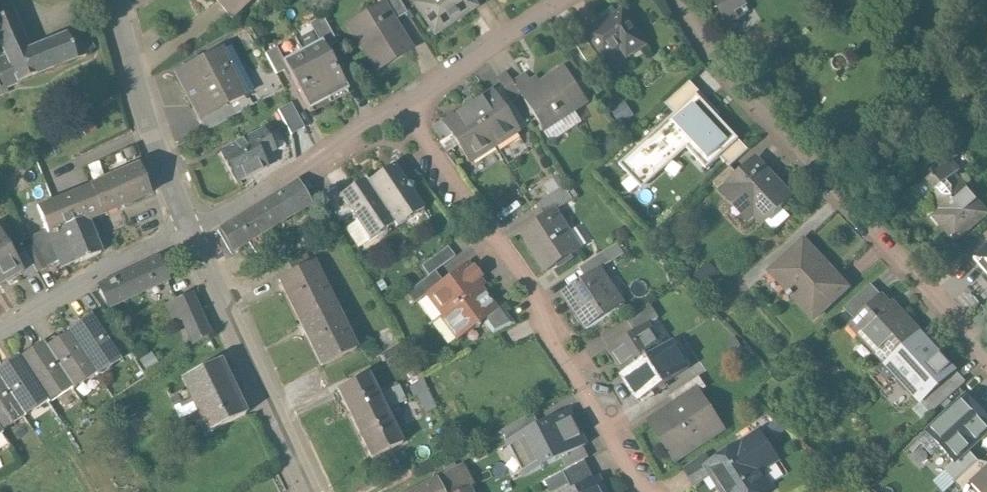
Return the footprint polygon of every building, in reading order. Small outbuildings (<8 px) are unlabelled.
[(15,13),(9,0),(0,0),(0,19),(15,13)] [(232,22),(257,0),(212,0),(232,22)] [(383,5),(394,23),(407,15),(397,0),(380,0),(383,5)] [(414,5),(435,37),(478,8),(473,0),(421,0),(414,5)] [(718,13),(742,0),(711,0),(718,13)] [(394,23),(383,5),(348,26),(378,74),(412,53),(394,23)] [(645,50),(621,12),(586,35),(605,64),(620,54),(625,62),(645,50)] [(6,61),(30,50),(15,13),(0,19),(0,47),(5,59),(6,61)] [(322,45),(329,57),(333,55),(329,49),(336,45),(323,20),(310,27),(321,46),(322,45)] [(86,29),(67,37),(77,62),(88,58),(86,54),(95,51),(86,29)] [(7,95),(6,92),(77,62),(67,37),(66,35),(30,50),(6,61),(5,59),(0,61),(0,98),(7,95)] [(329,57),(322,45),(321,46),(304,55),(330,104),(349,94),(329,57)] [(248,98),(223,49),(176,73),(200,122),(202,121),(230,107),(248,98)] [(288,80),(292,78),(285,65),(277,50),(266,56),(277,77),(285,73),(288,80)] [(330,104),(304,55),(285,65),(292,78),(311,114),(330,104)] [(523,78),(511,86),(519,99),(544,134),(574,114),(589,104),(564,66),(537,84),(534,80),(527,84),(523,78)] [(511,86),(504,75),(493,83),(496,88),(508,106),(519,99),(511,86)] [(668,107),(681,120),(704,97),(691,84),(668,107)] [(235,117),(283,92),(279,86),(231,110),(235,117)] [(496,88),(486,95),(513,135),(523,128),(508,106),(496,88)] [(513,135),(486,95),(464,109),(490,149),(513,135)] [(741,136),(704,97),(681,120),(624,172),(642,191),(687,150),(706,171),(719,159),(728,168),(730,170),(731,169),(748,153),(736,141),(741,136)] [(634,117),(625,105),(613,113),(621,125),(634,117)] [(304,130),(291,106),(279,112),(292,136),(304,130)] [(230,107),(202,121),(208,132),(236,118),(235,117),(231,110),(230,107)] [(490,149),(464,109),(441,124),(457,147),(468,164),(490,149)] [(582,125),(574,114),(544,134),(551,145),(582,125)] [(78,127),(85,138),(96,131),(90,120),(78,127)] [(457,147),(441,124),(431,130),(446,154),(457,147)] [(276,155),(264,131),(219,154),(236,187),(268,170),(263,161),(276,155)] [(960,171),(952,162),(927,183),(936,193),(929,200),(939,211),(931,218),(954,243),(986,215),(953,177),(960,171)] [(791,200),(757,163),(740,178),(721,196),(749,227),(755,222),(761,228),(791,200)] [(140,167),(90,188),(101,216),(150,194),(140,167)] [(393,168),(368,185),(394,222),(400,230),(425,213),(402,180),(393,168)] [(740,178),(731,169),(730,170),(712,186),(721,196),(740,178)] [(368,185),(366,182),(340,199),(351,215),(355,221),(368,240),(394,222),(368,185)] [(298,183),(248,215),(262,238),(312,205),(298,183)] [(537,207),(545,219),(555,213),(575,199),(567,186),(537,207)] [(90,187),(37,208),(46,232),(47,232),(48,235),(73,224),(74,225),(87,221),(87,222),(101,216),(90,188),(90,187)] [(351,215),(340,199),(334,188),(320,197),(338,224),(351,215)] [(580,251),(555,213),(545,219),(518,237),(543,275),(580,251)] [(262,238),(248,215),(219,233),(233,256),(262,238)] [(87,221),(74,225),(73,224),(48,235),(47,232),(46,232),(30,239),(34,245),(36,245),(48,268),(59,262),(62,270),(100,254),(87,222),(87,221)] [(368,240),(355,221),(345,228),(358,247),(368,240)] [(0,238),(0,286),(21,273),(13,260),(0,238)] [(850,291),(805,242),(769,275),(814,324),(850,291)] [(48,268),(36,245),(34,245),(23,251),(24,253),(35,272),(36,274),(48,268)] [(580,270),(587,280),(600,272),(622,258),(615,247),(580,270)] [(435,274),(456,259),(449,249),(422,269),(429,279),(435,274)] [(973,262),(986,277),(986,250),(973,262)] [(35,272),(24,253),(13,260),(21,273),(24,279),(35,272)] [(168,284),(156,260),(100,286),(101,288),(112,311),(168,284)] [(486,286),(470,264),(443,284),(425,297),(442,319),(482,289),(486,286)] [(315,265),(278,283),(282,291),(299,327),(337,308),(315,265)] [(623,307),(600,272),(587,280),(562,296),(585,332),(623,307)] [(425,297),(443,284),(435,274),(429,279),(407,296),(414,306),(425,297)] [(855,323),(881,299),(871,288),(845,312),(855,323)] [(497,310),(482,289),(442,319),(439,320),(455,341),(481,322),(497,310)] [(211,333),(194,295),(176,302),(165,306),(174,324),(181,321),(191,343),(211,333)] [(890,308),(881,299),(855,323),(849,329),(886,368),(922,335),(894,305),(890,308)] [(337,308),(299,327),(303,334),(320,370),(358,352),(337,308)] [(656,320),(648,308),(626,322),(635,335),(649,325),(656,320)] [(511,328),(497,310),(481,322),(493,339),(511,328)] [(93,321),(92,319),(88,318),(83,321),(82,325),(69,334),(69,335),(98,377),(103,377),(110,372),(110,369),(120,361),(110,346),(93,321)] [(664,348),(649,325),(635,335),(607,353),(622,374),(664,348)] [(55,340),(44,347),(73,390),(74,392),(98,377),(69,335),(57,343),(55,340)] [(954,370),(922,335),(886,368),(918,403),(954,370)] [(118,340),(110,346),(120,361),(128,356),(118,340)] [(664,348),(622,374),(618,376),(636,404),(691,370),(673,342),(664,348)] [(43,345),(19,361),(49,406),(73,390),(44,347),(43,345)] [(157,366),(151,355),(141,362),(147,372),(157,366)] [(0,371),(0,385),(24,421),(25,421),(49,406),(19,361),(17,359),(0,371)] [(247,415),(221,361),(182,380),(197,411),(208,433),(247,415)] [(369,376),(337,392),(342,401),(355,427),(387,411),(369,376)] [(669,397),(676,407),(698,393),(705,389),(699,379),(669,397)] [(197,411),(182,380),(164,388),(179,419),(197,411)] [(2,437),(3,436),(24,421),(0,385),(0,434),(2,437)] [(723,433),(698,393),(676,407),(649,423),(674,463),(723,433)] [(966,398),(927,433),(955,464),(968,452),(986,435),(986,420),(966,398)] [(129,405),(114,417),(122,426),(136,415),(129,405)] [(387,411),(355,427),(372,462),(404,446),(387,411)] [(583,447),(565,413),(537,427),(512,440),(505,443),(523,477),(561,458),(583,447)] [(512,440),(537,427),(532,416),(500,432),(505,443),(512,440)] [(759,432),(702,469),(708,479),(718,491),(770,491),(773,490),(762,474),(780,463),(759,432)] [(475,449),(472,450),(477,461),(486,457),(481,446),(475,449)] [(583,447),(561,458),(567,470),(583,461),(589,459),(583,447)] [(978,463),(968,452),(955,464),(949,470),(953,474),(950,476),(956,483),(960,479),(978,463)] [(446,475),(455,470),(451,460),(442,465),(446,475)] [(583,461),(567,470),(561,473),(569,489),(571,491),(574,491),(594,482),(583,461)] [(708,479),(702,469),(698,462),(683,472),(694,489),(708,479)] [(986,473),(978,463),(960,479),(969,489),(970,487),(986,473)] [(435,480),(441,491),(464,491),(468,490),(472,488),(462,467),(455,470),(446,475),(435,480)] [(986,473),(970,487),(975,491),(986,491),(986,472),(986,473)] [(561,473),(544,482),(550,491),(563,491),(569,489),(561,473)] [(435,480),(411,491),(441,491),(435,480)] [(598,480),(594,482),(574,491),(604,491),(598,480)]
